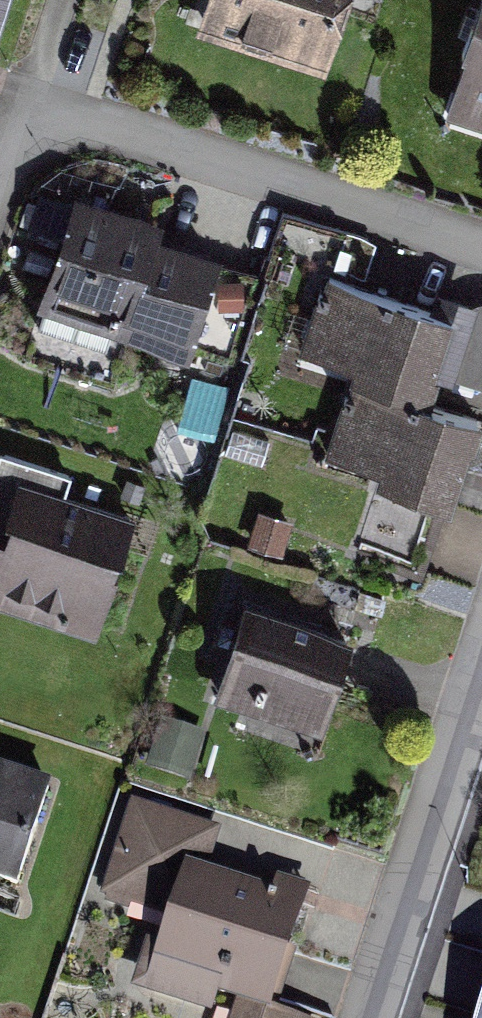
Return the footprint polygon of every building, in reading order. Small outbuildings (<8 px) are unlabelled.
[(198,25),(331,70),(355,0),(207,0),(198,25)] [(443,112),(481,125),(481,0),(480,0),(443,112)] [(78,197),(43,308),(185,352),(213,262),(149,242),(156,221),(78,197)] [(330,280),(301,363),(358,383),(333,456),(451,496),(478,416),(432,400),(458,323),(330,280)] [(0,539),(0,593),(96,625),(130,524),(18,487),(0,539)] [(258,511),(248,545),(283,555),(292,521),(258,511)] [(249,606),(218,698),(321,732),(351,639),(249,606)] [(0,771),(0,885),(20,891),(53,788),(0,771)] [(296,918),(208,892),(225,835),(132,808),(105,900),(174,920),(154,989),(229,1011),(227,1017),(266,1017),(296,918)]
